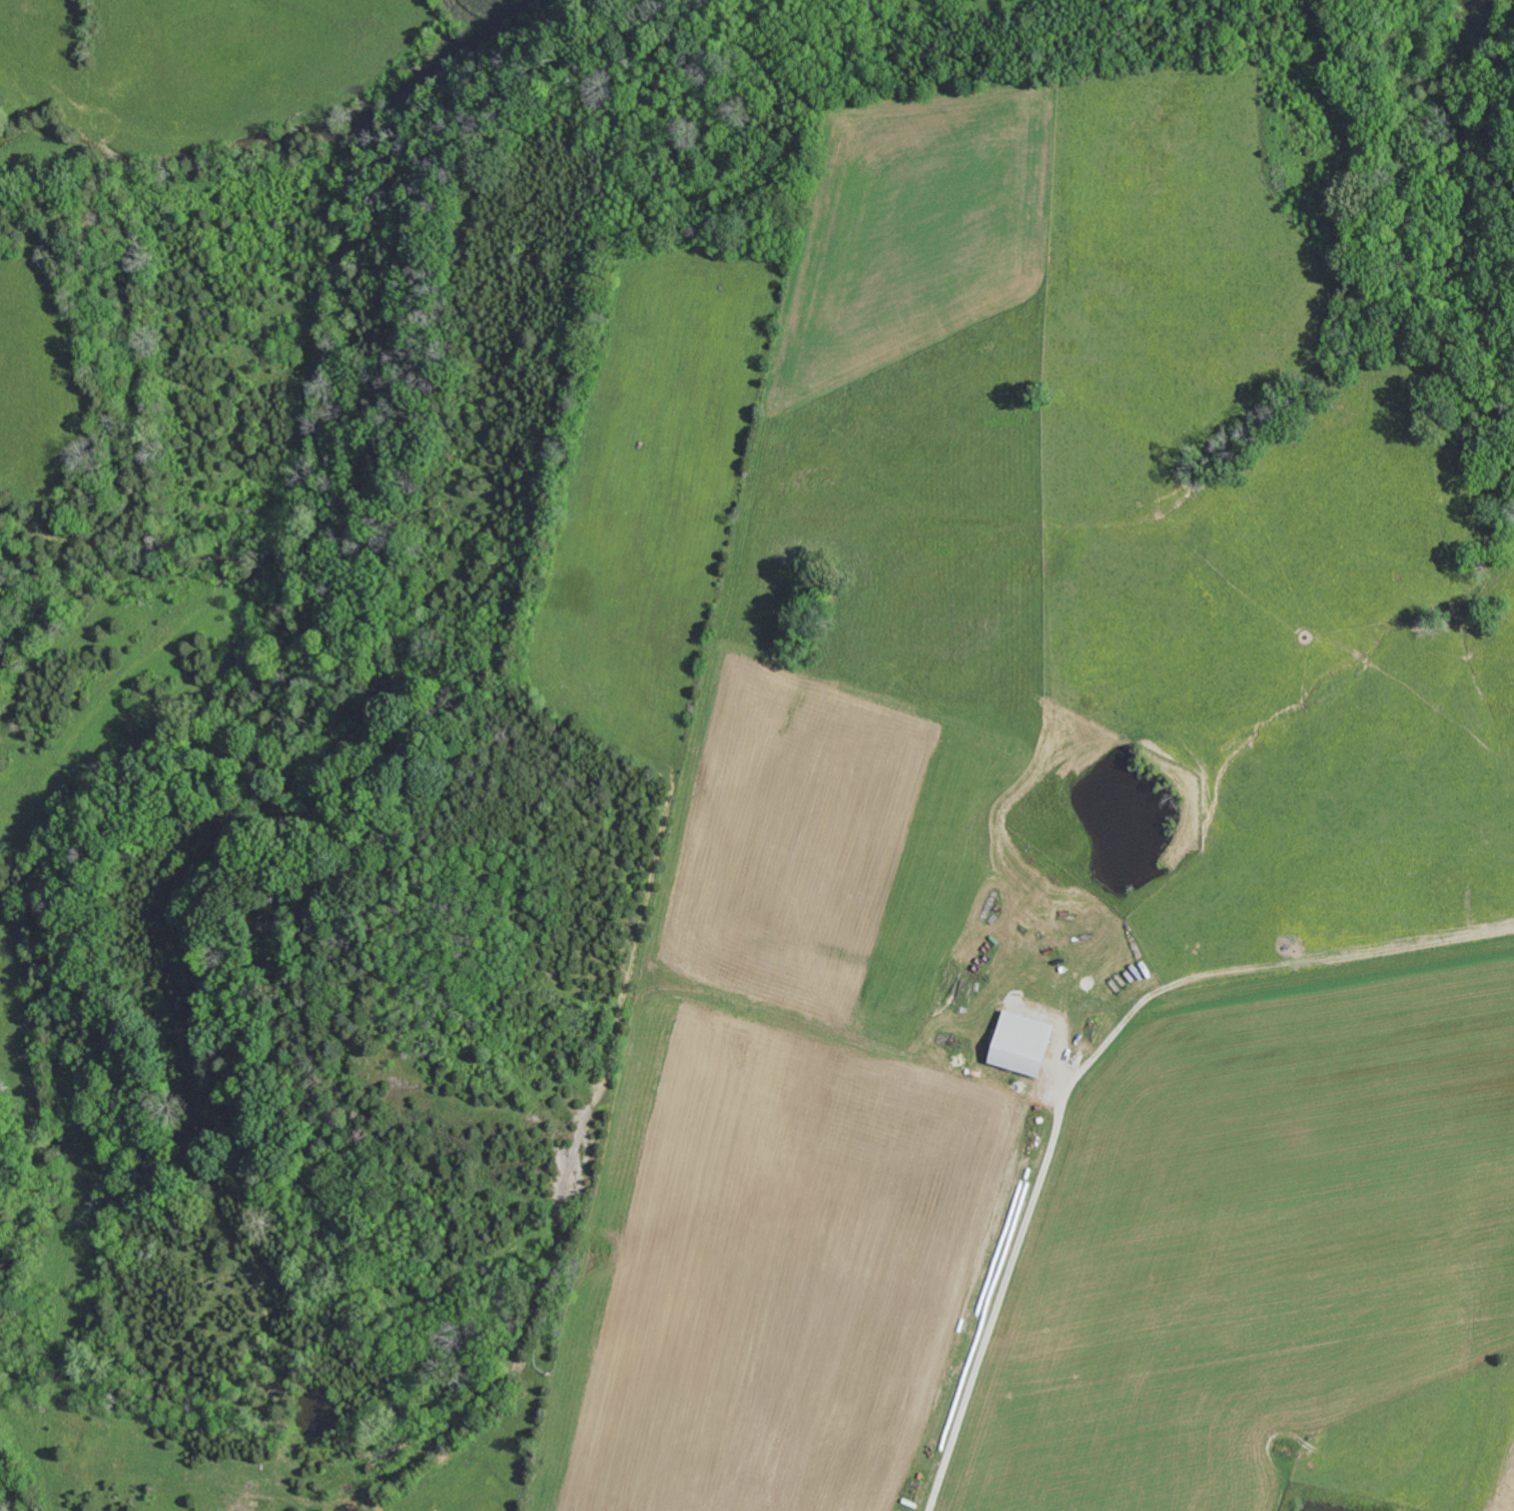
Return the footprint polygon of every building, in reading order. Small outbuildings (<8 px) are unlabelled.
[(1047,1077),(1058,1023),(1006,1011),(994,1066),(1047,1077)]
